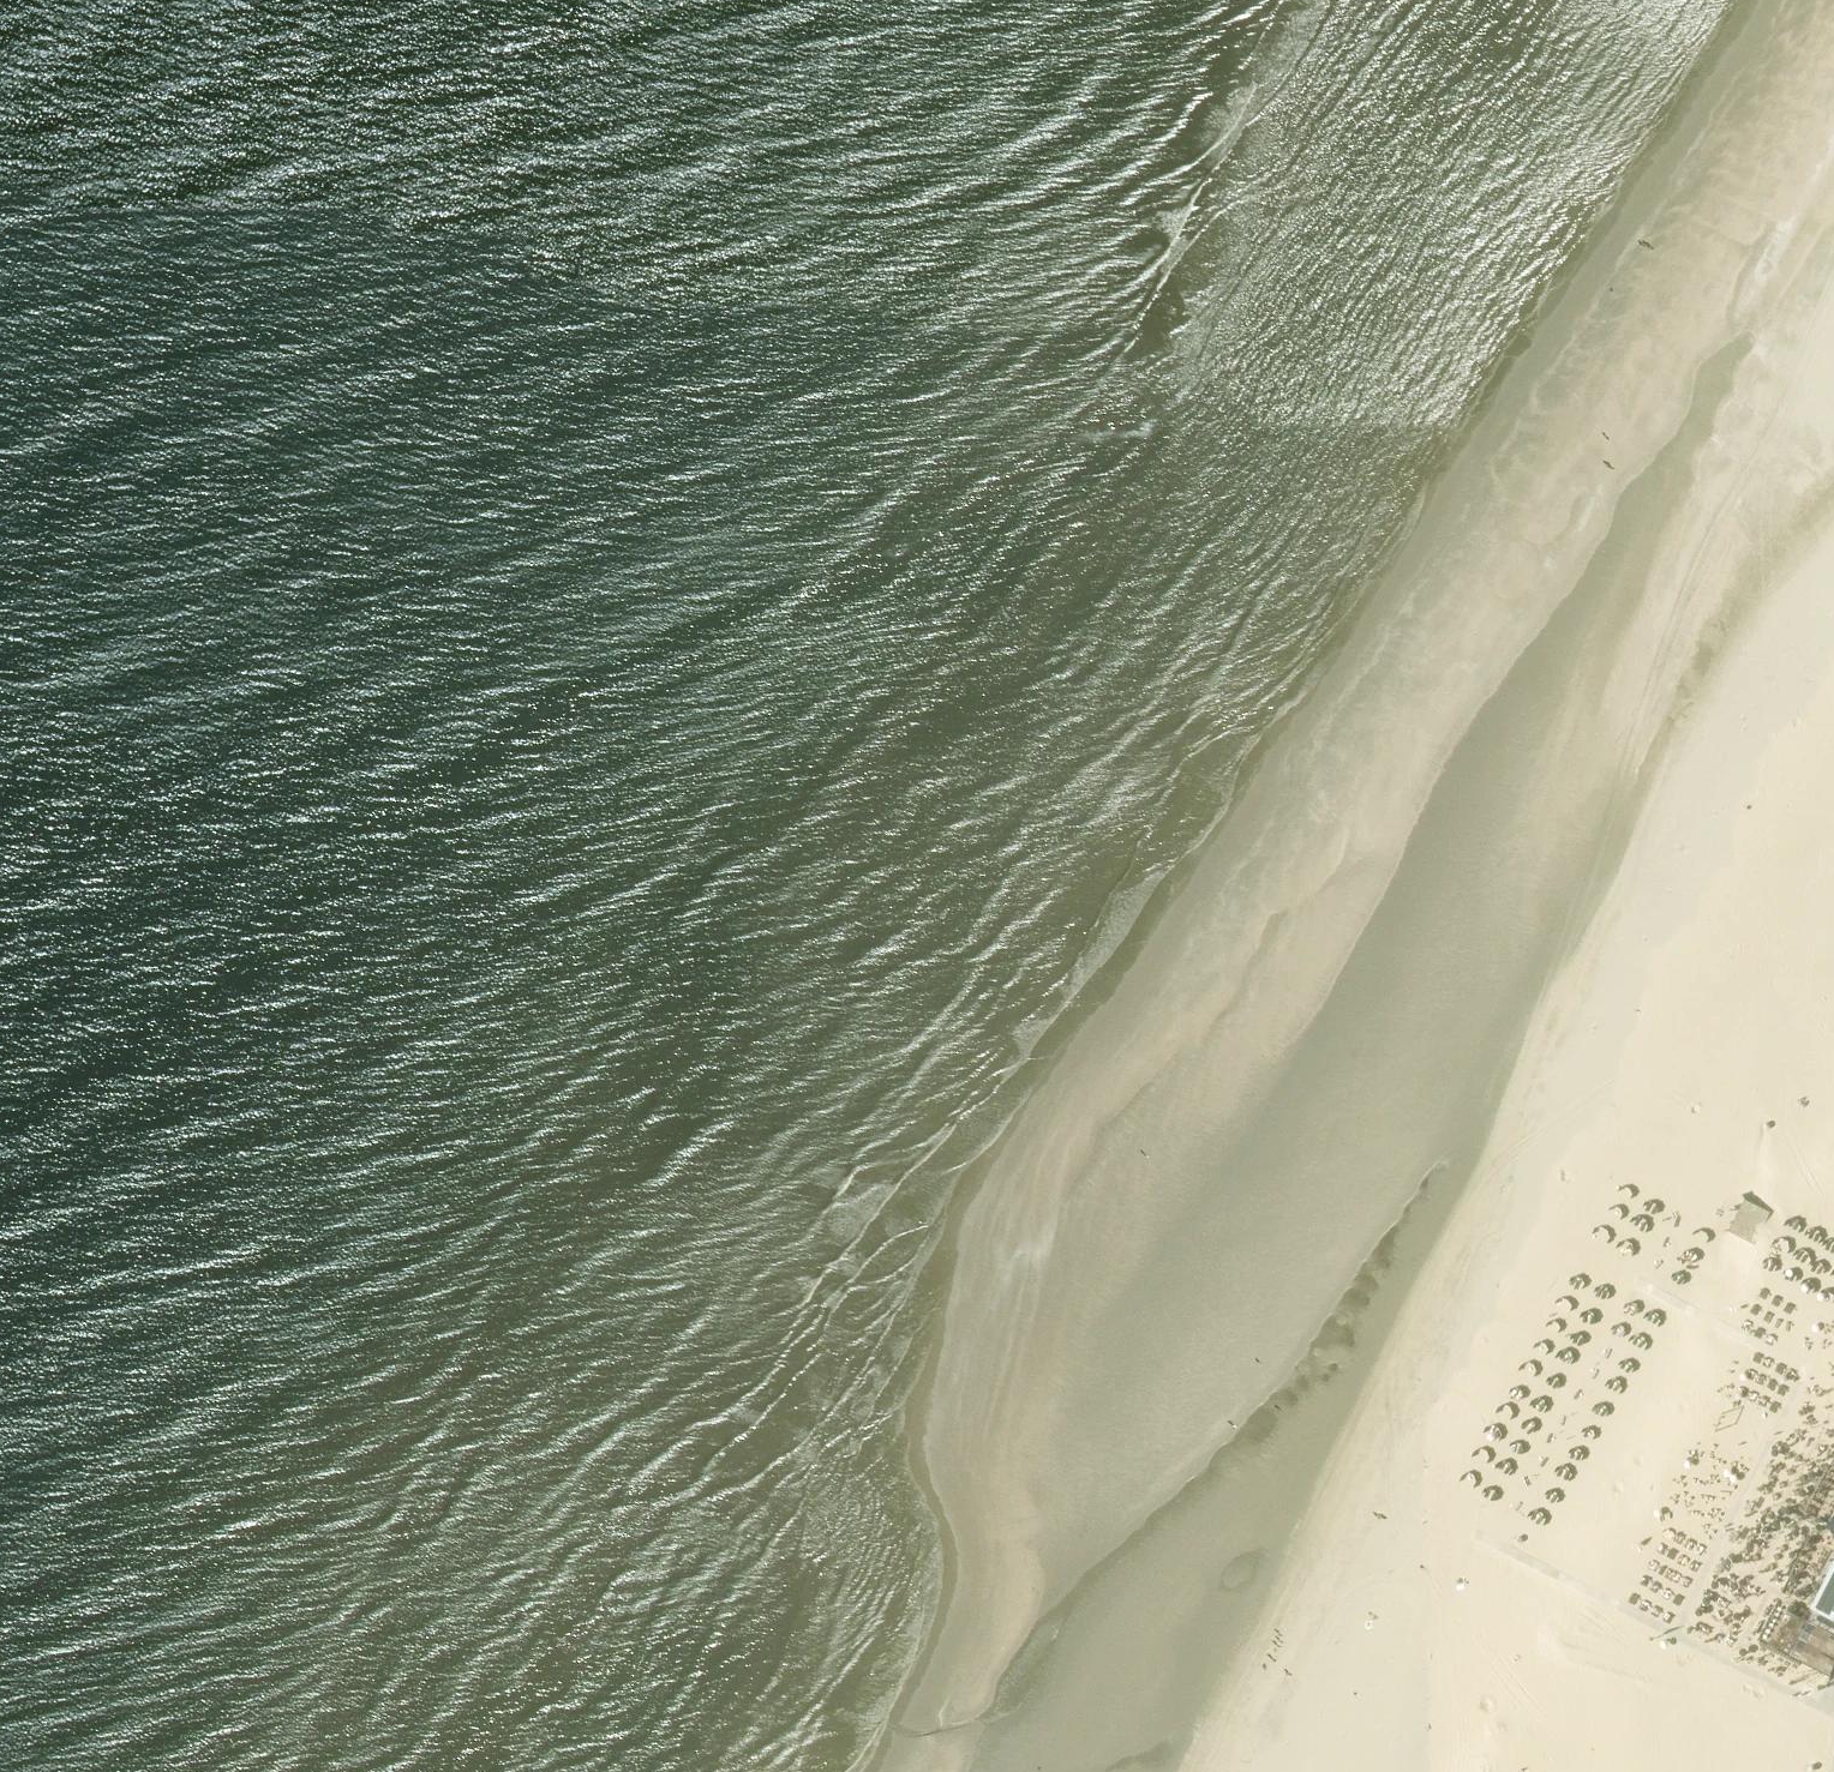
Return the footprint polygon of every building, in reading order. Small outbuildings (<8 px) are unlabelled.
[(1791,1659),(1829,1678),(1833,1669),(1833,1553),(1820,1578),(1829,1583),(1791,1659)]
